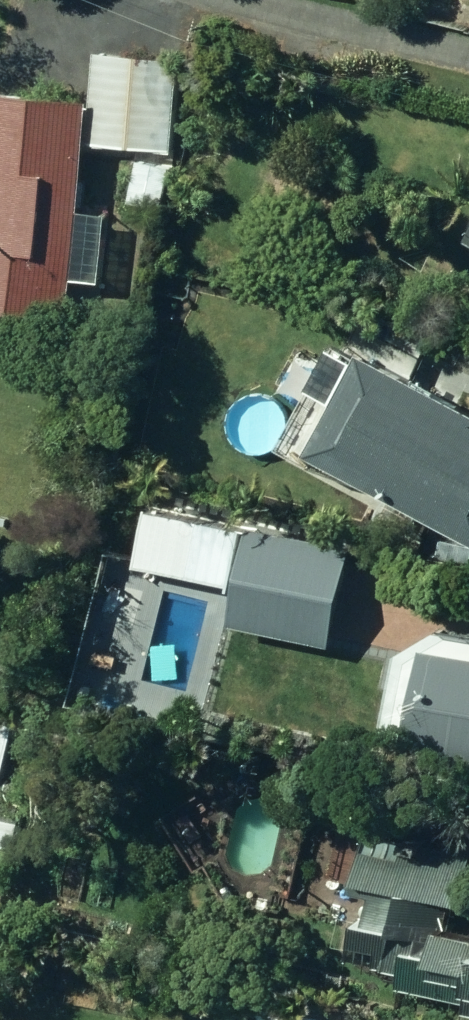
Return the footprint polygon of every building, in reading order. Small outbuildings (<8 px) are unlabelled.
[(80,306),(83,271),(112,274),(119,208),(92,206),(99,138),(182,145),(191,52),(109,43),(105,91),(0,80),(0,298),(80,306)] [(146,153),(136,196),(168,203),(177,161),(146,153)] [(468,516),(468,386),(386,341),(331,440),(468,516)] [(147,559),(238,580),(251,522),(160,503),(147,559)] [(245,615),(339,637),(361,543),(265,521),(245,615)] [(468,748),(468,644),(446,639),(424,739),(468,748)] [(464,918),(468,897),(468,847),(422,836),(420,846),(378,835),(369,879),(391,884),(384,913),(371,910),(360,948),(416,961),(412,979),(468,992),(468,919),(464,918)]
